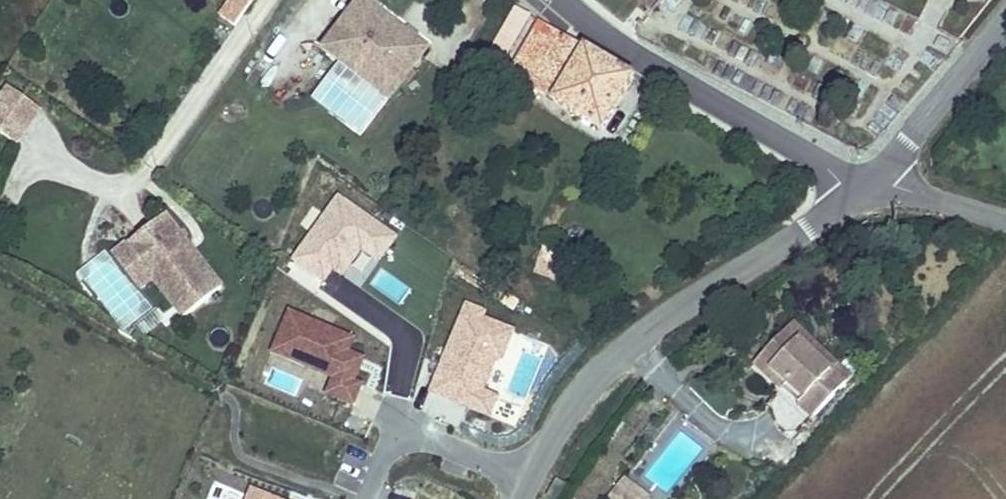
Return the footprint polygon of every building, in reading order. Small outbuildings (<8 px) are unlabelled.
[(233,28),(253,0),(228,0),(217,18),(233,28)] [(388,102),(431,47),(365,0),(355,0),(317,49),(388,102)] [(642,12),(653,0),(630,0),(642,12)] [(912,32),(916,19),(878,6),(874,19),(912,32)] [(532,18),(514,8),(484,58),(503,69),(532,18)] [(536,20),(506,70),(533,91),(565,38),(536,20)] [(601,132),(634,76),(565,38),(533,91),(601,132)] [(42,111),(6,87),(0,95),(0,135),(18,147),(42,111)] [(397,238),(340,200),(292,262),(325,284),(333,271),(362,290),(397,238)] [(225,287),(165,214),(107,257),(139,295),(152,285),(181,322),(225,287)] [(550,279),(559,253),(537,245),(527,270),(550,279)] [(503,361),(515,331),(483,318),(486,311),(467,305),(429,394),(476,412),(497,360),(503,361)] [(356,338),(287,311),(267,355),(329,379),(322,396),(353,410),(364,385),(356,381),(365,358),(350,352),(356,338)] [(771,352),(758,364),(778,382),(785,375),(812,400),(837,372),(822,359),(793,334),(801,325),(787,312),(759,342),(771,352)] [(830,350),(801,325),(793,334),(822,359),(830,350)] [(771,352),(759,342),(747,355),(758,364),(771,352)] [(778,382),(806,407),(812,400),(785,375),(778,382)] [(617,498),(634,498),(637,495),(613,476),(602,488),(617,498)]
